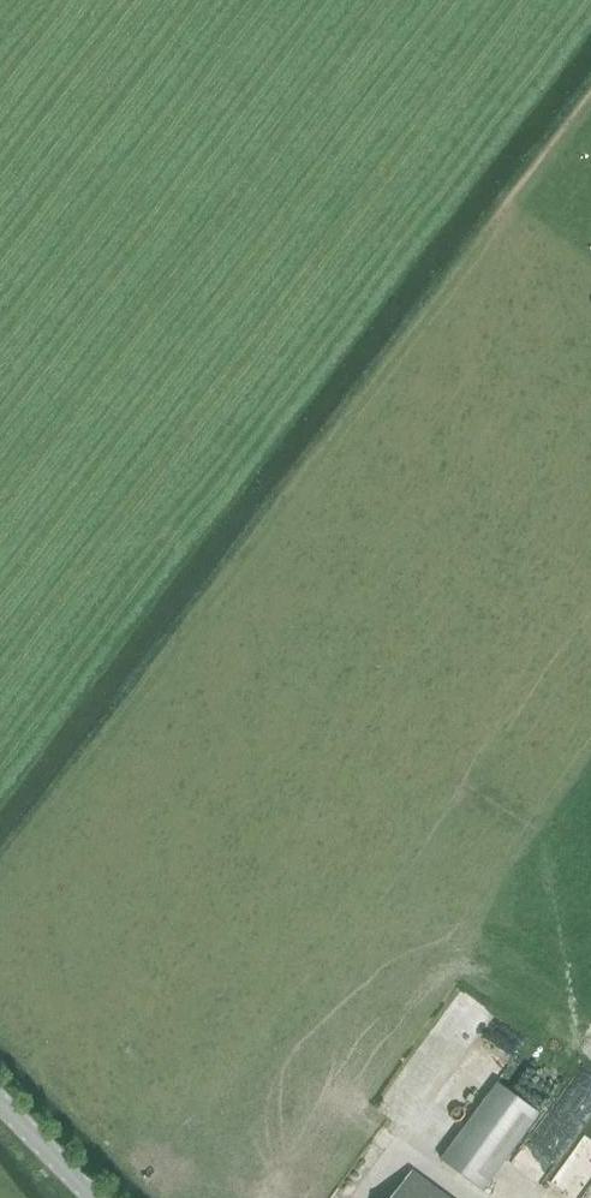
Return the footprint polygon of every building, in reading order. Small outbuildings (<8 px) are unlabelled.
[(485,1191),(542,1114),(498,1082),(442,1159),(485,1191)] [(573,1193),(590,1168),(590,1140),(581,1133),(549,1176),(573,1193)] [(415,1172),(396,1197),(451,1197),(415,1172)]
